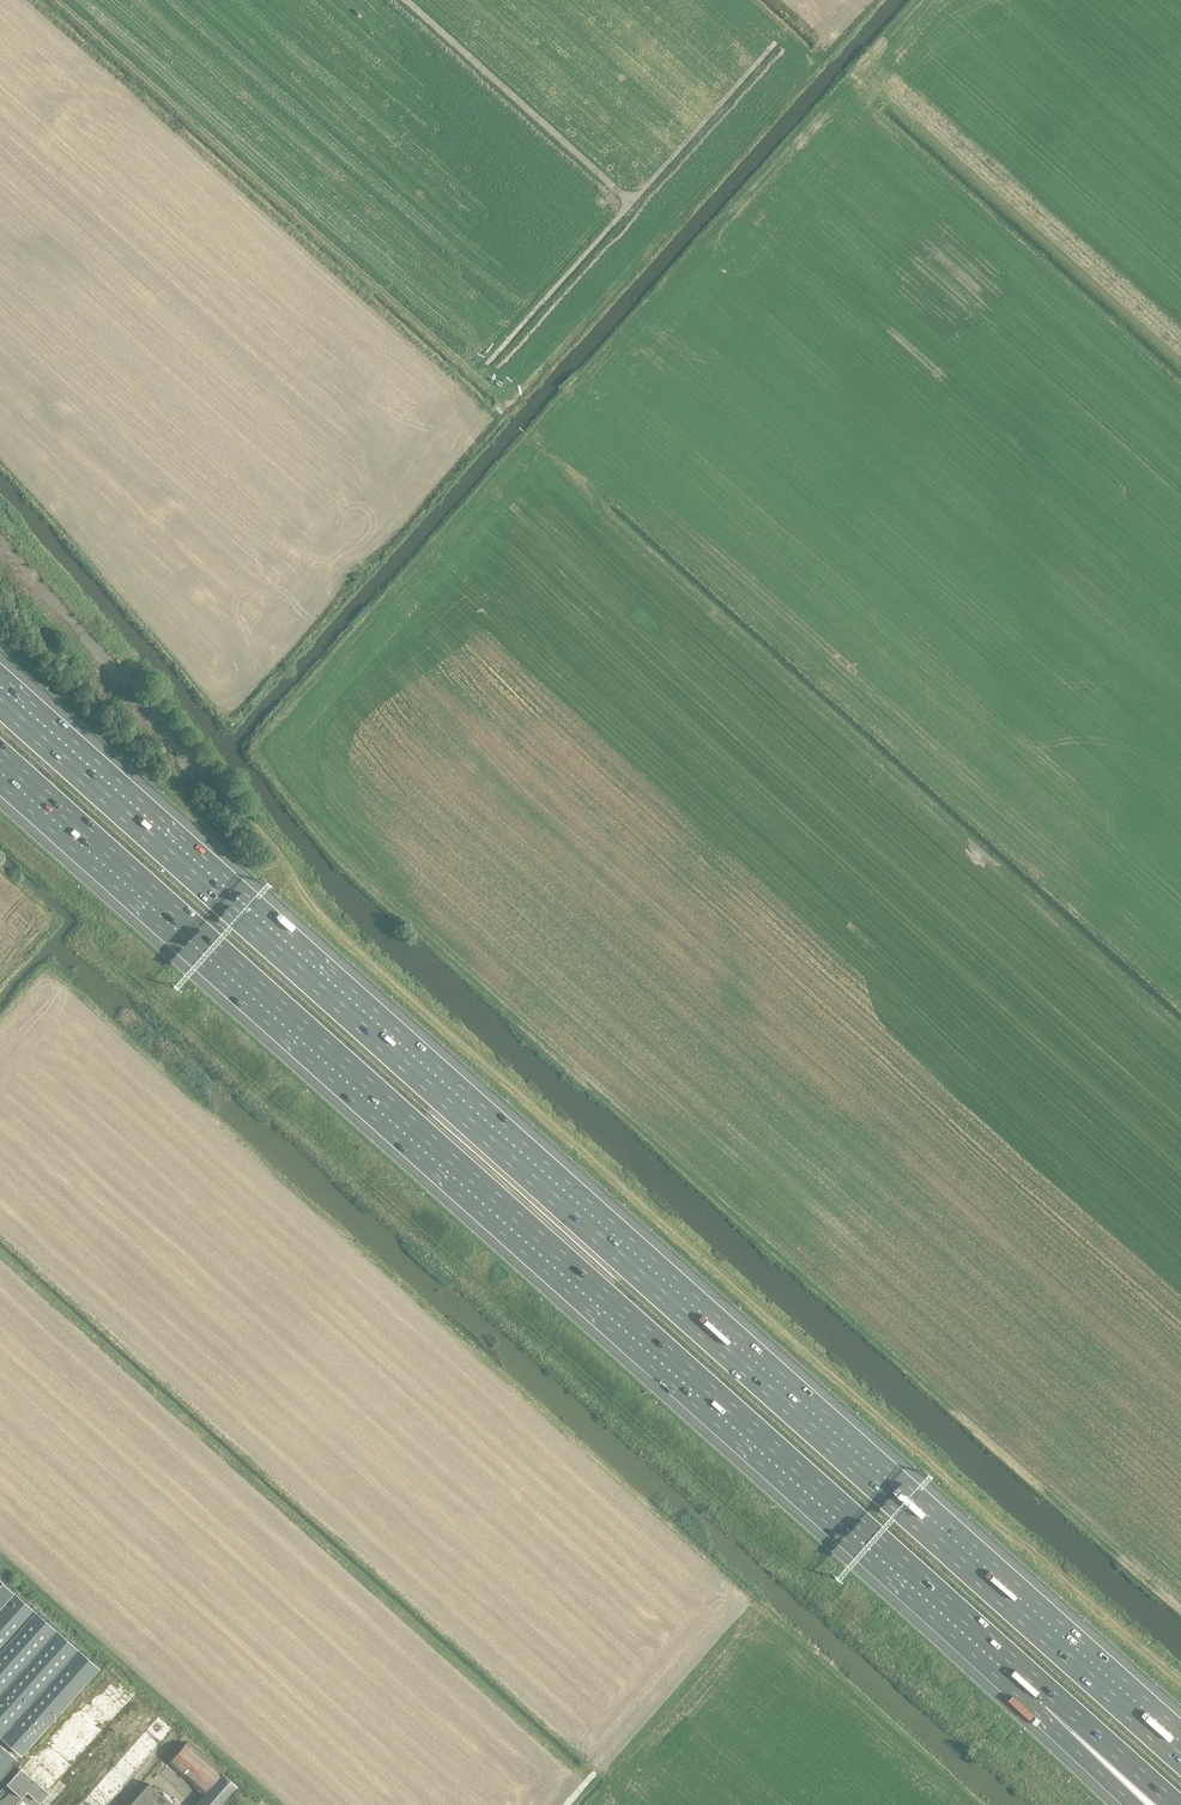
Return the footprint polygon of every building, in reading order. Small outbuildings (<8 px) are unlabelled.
[(730,1444),(741,1453),(746,1447),(735,1438),(730,1444)] [(22,1755),(99,1668),(0,1579),(0,1735),(22,1755)] [(102,1680),(93,1691),(119,1714),(128,1703),(102,1680)] [(93,1691),(83,1702),(109,1725),(119,1714),(93,1691)] [(83,1702),(73,1713),(99,1736),(109,1725),(83,1702)] [(73,1713),(63,1723),(89,1747),(99,1736),(73,1713)] [(161,1713),(153,1722),(175,1742),(183,1734),(161,1713)] [(153,1722),(145,1731),(168,1751),(175,1742),(153,1722)] [(63,1723),(53,1734),(79,1758),(89,1747),(63,1723)] [(145,1731),(137,1739),(160,1759),(168,1751),(145,1731)] [(53,1734),(43,1745),(69,1769),(79,1758),(53,1734)] [(137,1739),(130,1748),(152,1768),(160,1759),(137,1739)] [(203,1795),(194,1804),(220,1804),(237,1786),(223,1773),(222,1774),(186,1742),(167,1763),(203,1795)] [(0,1744),(0,1780),(18,1760),(0,1744)] [(43,1745),(34,1756),(59,1780),(69,1769),(43,1745)] [(130,1748),(122,1757),(144,1777),(152,1768),(130,1748)] [(34,1756),(21,1770),(47,1793),(59,1780),(34,1756)] [(122,1757),(114,1765),(136,1785),(144,1777),(122,1757)] [(114,1765),(106,1774),(129,1794),(136,1785),(114,1765)] [(20,1768),(12,1777),(6,1783),(7,1783),(21,1796),(26,1789),(40,1802),(47,1793),(21,1770),(20,1768)] [(106,1774),(98,1782),(121,1803),(129,1794),(106,1774)] [(91,1791),(106,1804),(119,1804),(121,1803),(98,1782),(91,1791)] [(15,1804),(14,1803),(21,1796),(7,1783),(0,1791),(0,1804),(15,1804)] [(149,1783),(130,1804),(174,1804),(149,1783)] [(83,1800),(89,1804),(106,1804),(91,1791),(83,1800)]
